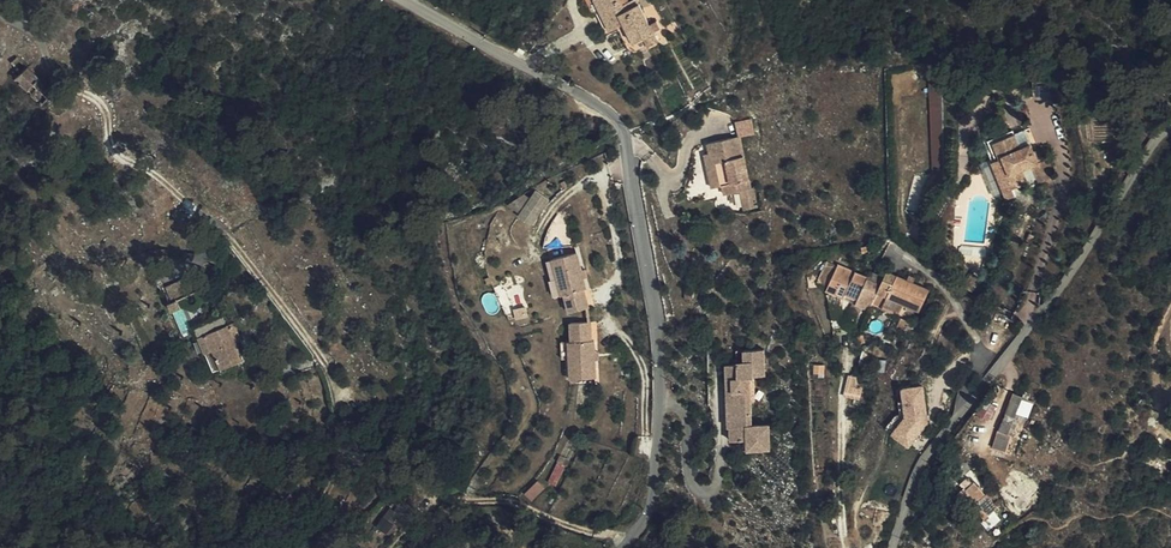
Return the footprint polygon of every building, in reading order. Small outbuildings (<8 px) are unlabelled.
[(585,9),(581,11),(585,22),(590,20),(595,30),(610,23),(607,17),(620,9),(617,3),(616,0),(580,0),(585,9)] [(628,5),(626,0),(624,0),(617,3),(620,9),(628,5)] [(620,9),(637,42),(645,38),(628,5),(620,9)] [(626,48),(637,42),(620,9),(607,17),(610,23),(619,41),(622,40),(626,48)] [(37,102),(49,90),(13,55),(8,59),(14,66),(8,73),(37,102)] [(931,120),(943,119),(942,80),(930,80),(931,120)] [(736,119),(738,135),(755,132),(753,117),(736,119)] [(704,160),(699,160),(704,181),(714,178),(718,192),(745,184),(732,132),(700,140),(702,149),(704,160)] [(978,146),(1002,206),(1011,202),(1009,197),(1003,184),(1007,182),(999,163),(996,165),(989,147),(1009,138),(1007,135),(978,146)] [(1017,156),(1009,138),(989,147),(996,165),(999,163),(1007,182),(1003,184),(1009,197),(1023,192),(1017,178),(1024,175),(1031,192),(1047,185),(1040,168),(1032,171),(1027,160),(1019,164),(1017,156)] [(1024,153),(1017,156),(1019,164),(1027,160),(1024,153)] [(206,251),(196,254),(199,266),(209,263),(206,251)] [(589,288),(587,278),(584,269),(579,252),(553,259),(558,278),(563,296),(565,296),(569,311),(591,304),(586,289),(589,288)] [(547,261),(552,280),(558,278),(553,259),(547,261)] [(943,269),(950,273),(955,263),(949,259),(943,269)] [(861,294),(868,278),(870,273),(842,263),(833,290),(852,298),(854,291),(861,294)] [(986,272),(977,267),(969,280),(979,286),(986,272)] [(892,295),(906,300),(927,306),(935,284),(900,274),(900,276),(886,271),(882,283),(877,294),(891,299),(892,295)] [(194,272),(166,284),(172,298),(200,286),(194,272)] [(553,298),(563,296),(558,278),(552,280),(548,282),(553,298)] [(877,294),(882,283),(868,278),(861,294),(858,301),(866,304),(873,307),(877,294)] [(902,311),(906,300),(892,295),(891,299),(888,307),(902,311)] [(858,325),(866,304),(858,301),(850,321),(858,325)] [(229,322),(218,325),(223,338),(228,360),(233,359),(228,343),(235,340),(229,322)] [(223,338),(218,325),(205,329),(215,364),(228,360),(223,338)] [(565,344),(563,345),(564,360),(566,381),(590,379),(589,362),(588,351),(587,343),(585,344),(583,326),(564,327),(565,344)] [(564,360),(563,345),(552,346),(554,361),(558,360),(564,360)] [(768,348),(745,349),(745,361),(727,361),(728,426),(732,426),(733,437),(748,437),(748,447),(772,448),(771,425),(755,424),(754,374),(769,373),(768,348)] [(564,360),(558,360),(559,381),(566,381),(564,360)] [(848,375),(847,395),(863,396),(864,376),(848,375)] [(923,384),(900,385),(904,411),(892,427),(908,442),(926,420),(923,384)] [(1019,429),(1034,393),(1023,387),(1007,425),(1019,429)] [(196,438),(199,430),(186,425),(183,433),(196,438)] [(1007,425),(1000,440),(1014,443),(1019,429),(1007,425)] [(992,487),(981,473),(973,481),(983,494),(992,487)] [(532,498),(546,487),(540,480),(527,491),(532,498)] [(992,507),(1002,498),(992,487),(983,494),(992,507)] [(388,532),(402,513),(392,506),(378,524),(388,532)]
